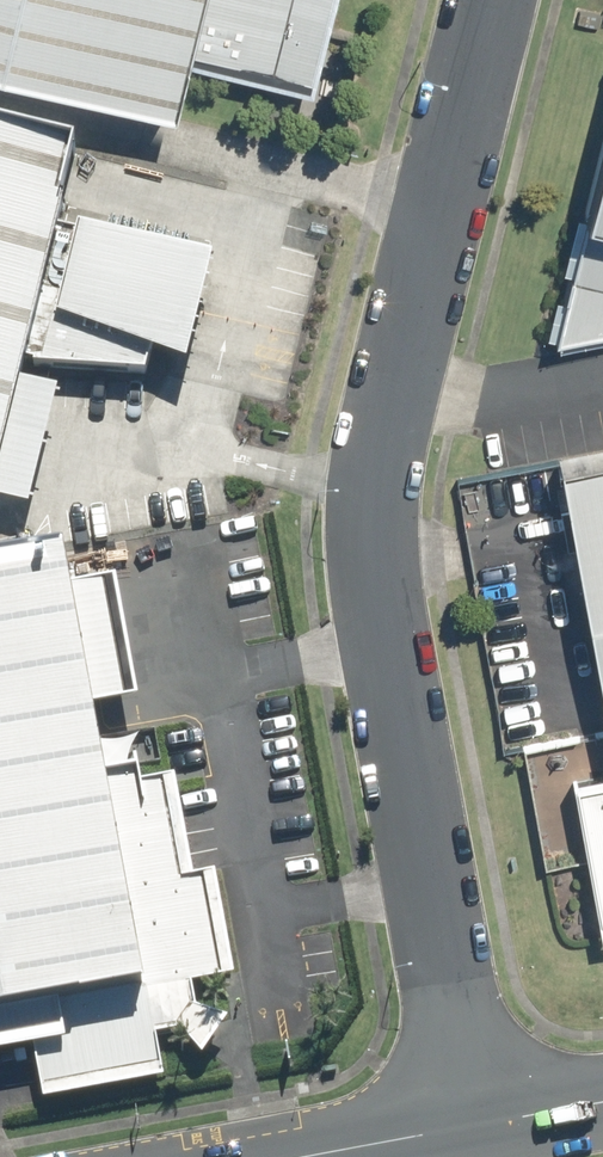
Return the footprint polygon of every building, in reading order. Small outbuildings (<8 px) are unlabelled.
[(180,104),(191,57),(314,88),(336,0),(0,0),(0,59),(180,104)] [(0,132),(0,465),(25,366),(146,376),(152,359),(188,370),(214,263),(61,224),(79,152),(0,132)] [(564,332),(602,325),(602,175),(564,332)] [(557,456),(602,723),(602,449),(557,456)] [(64,552),(0,564),(0,1056),(36,1049),(47,1104),(169,1081),(152,993),(233,978),(192,760),(107,776),(64,552)] [(576,784),(598,913),(602,912),(602,780),(576,784)]
